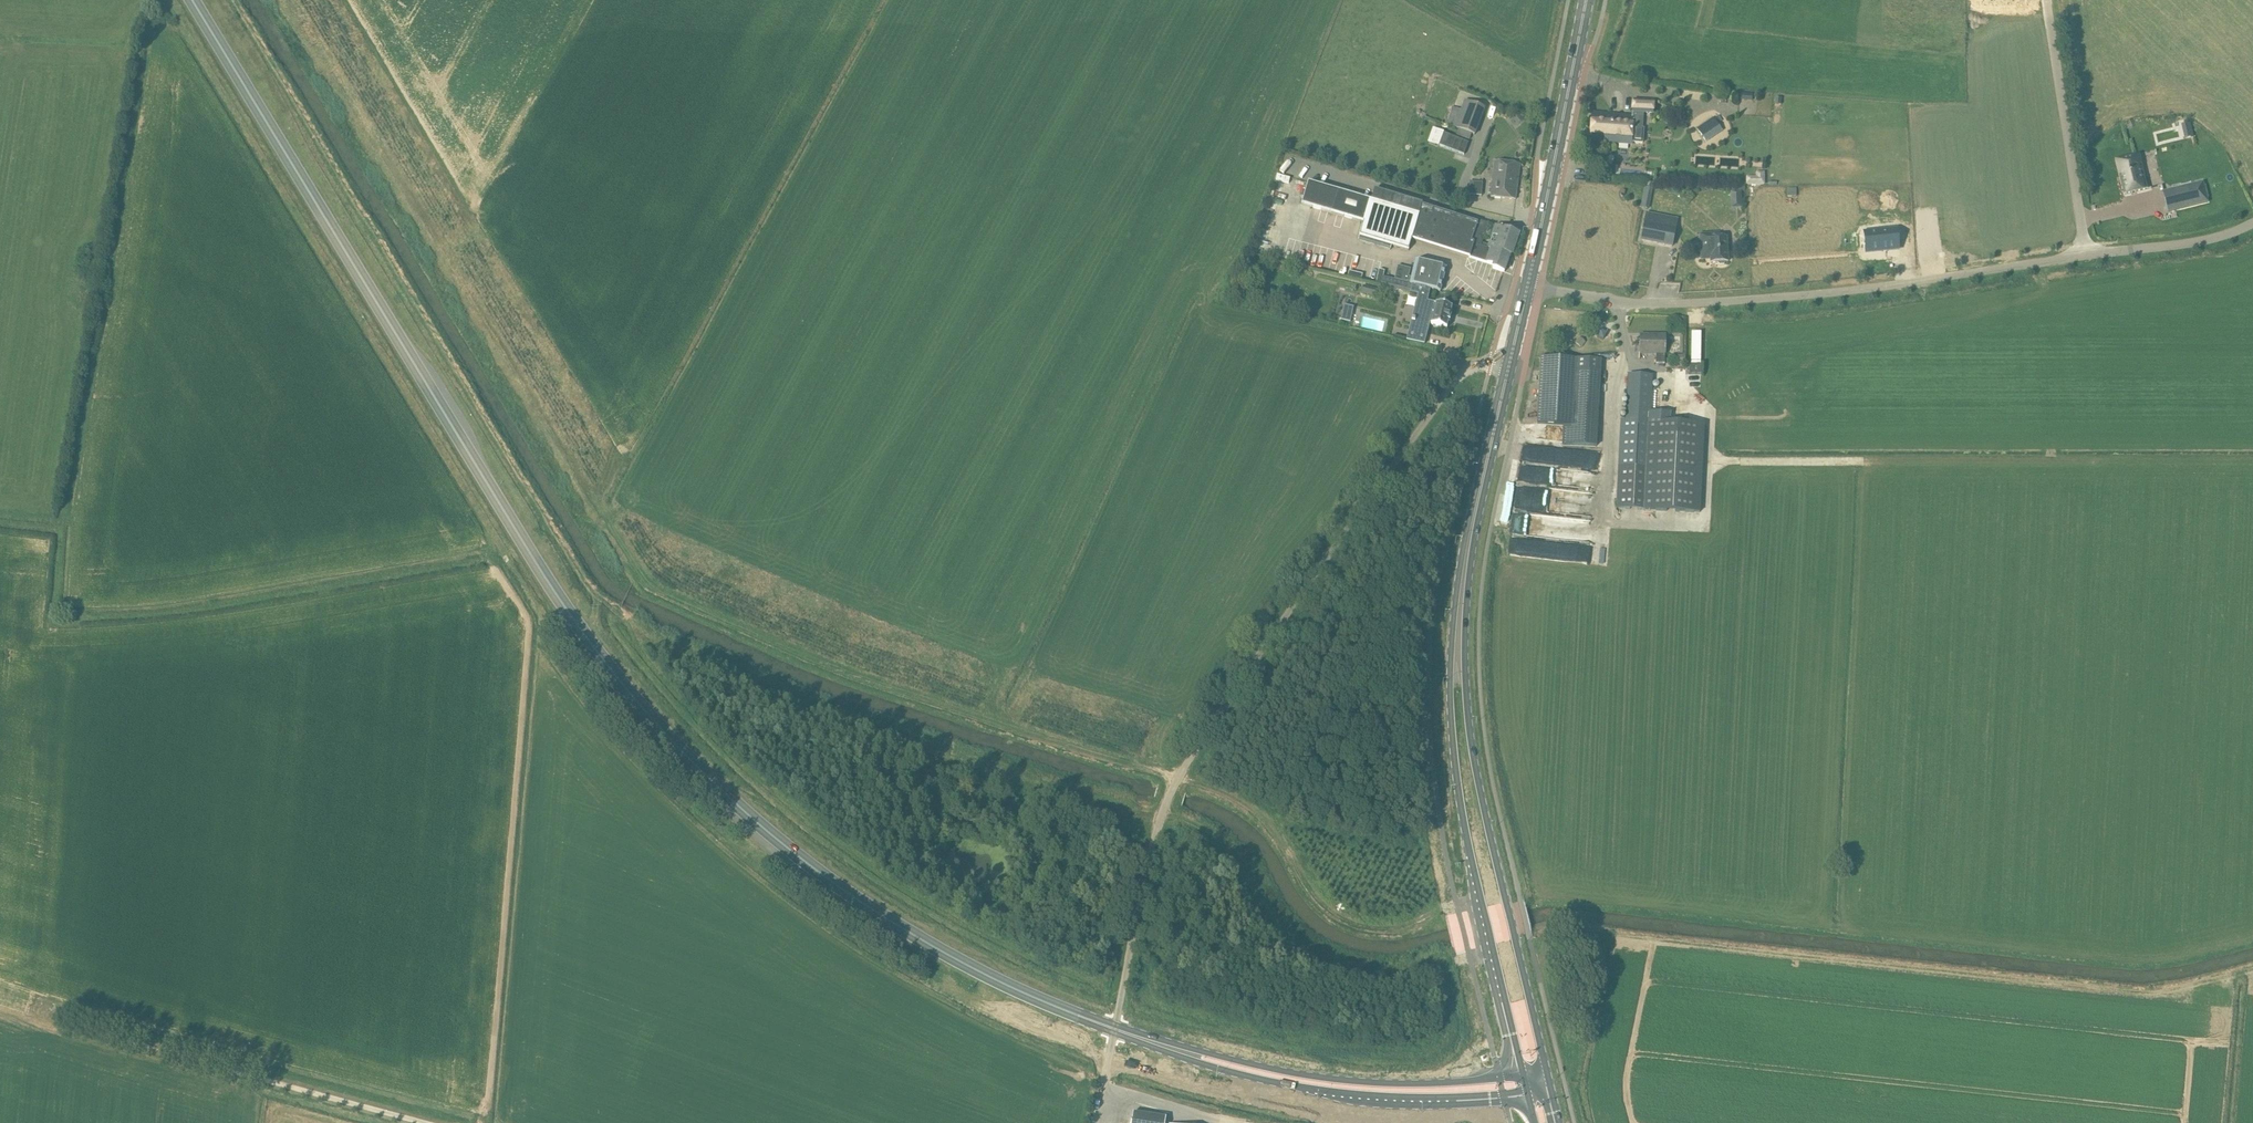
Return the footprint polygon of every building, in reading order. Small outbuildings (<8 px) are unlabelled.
[(1753,94),(1741,93),(1741,100),(1752,101),(1753,94)] [(1655,101),(1633,99),(1632,114),(1654,115),(1655,101)] [(1488,107),(1468,100),(1465,109),(1456,105),(1450,123),(1463,128),(1461,133),(1473,138),(1475,132),(1478,134),(1488,107)] [(1643,129),(1632,128),(1633,118),(1592,115),(1590,141),(1631,144),(1631,142),(1642,143),(1643,129)] [(1723,131),(1713,117),(1697,128),(1706,142),(1723,131)] [(1427,141),(1464,155),(1469,141),(1432,127),(1427,141)] [(2143,166),(2140,155),(2117,160),(2125,195),(2148,189),(2143,166)] [(1520,165),(1494,161),(1490,196),(1515,200),(1520,165)] [(1765,185),(1765,172),(1756,173),(1756,185),(1765,185)] [(1302,205),(1365,222),(1361,235),(1409,249),(1424,205),(1375,189),(1372,199),(1309,180),(1302,205)] [(1469,180),(1468,194),(1482,195),(1483,181),(1469,180)] [(2204,182),(2164,192),(2168,211),(2208,202),(2204,182)] [(1731,208),(1742,207),(1741,189),(1730,190),(1731,208)] [(1482,262),(1487,249),(1487,247),(1480,245),(1475,244),(1478,236),(1483,237),(1483,238),(1484,238),(1488,224),(1468,218),(1466,219),(1424,205),(1413,239),(1468,257),(1482,262)] [(1677,221),(1646,214),(1641,241),(1671,248),(1677,221)] [(1494,226),(1487,247),(1487,249),(1510,257),(1511,258),(1519,235),(1494,226)] [(1899,232),(1865,232),(1866,252),(1899,252),(1899,232)] [(1719,240),(1718,235),(1700,236),(1701,261),(1710,260),(1710,265),(1717,264),(1719,266),(1724,266),(1725,264),(1727,264),(1726,239),(1719,240)] [(1487,249),(1482,262),(1493,266),(1492,268),(1504,273),(1510,257),(1487,249)] [(1257,259),(1250,258),(1247,269),(1253,271),(1257,259)] [(1419,294),(1428,296),(1430,290),(1440,292),(1445,268),(1416,261),(1412,279),(1411,283),(1411,284),(1410,285),(1412,286),(1411,292),(1419,294)] [(1411,283),(1412,279),(1409,278),(1411,269),(1398,266),(1395,280),(1408,283),(1408,282),(1411,283)] [(1347,277),(1361,280),(1363,273),(1349,270),(1347,277)] [(1410,285),(1411,284),(1404,282),(1402,290),(1411,292),(1412,286),(1410,285)] [(1377,288),(1363,285),(1362,293),(1375,296),(1377,288)] [(1428,296),(1419,294),(1415,308),(1418,309),(1415,319),(1414,318),(1413,322),(1414,322),(1413,328),(1412,327),(1412,326),(1411,326),(1408,341),(1425,345),(1431,324),(1447,328),(1449,320),(1450,321),(1452,314),(1451,313),(1452,307),(1427,301),(1428,296)] [(1340,320),(1349,322),(1353,306),(1343,304),(1340,320)] [(1604,339),(1607,333),(1600,330),(1597,336),(1604,339)] [(1691,365),(1700,365),(1701,333),(1692,332),(1691,365)] [(1664,336),(1640,336),(1640,354),(1656,354),(1656,364),(1664,364),(1664,336)] [(1575,342),(1581,347),(1586,342),(1580,337),(1575,342)] [(1678,355),(1678,365),(1686,364),(1686,355),(1678,355)] [(1599,361),(1540,357),(1537,402),(1597,405),(1599,361)] [(1651,377),(1628,375),(1626,420),(1621,420),(1616,508),(1700,512),(1705,425),(1649,422),(1651,377)] [(1570,467),(1570,449),(1527,448),(1526,465),(1570,467)] [(1589,517),(1592,489),(1564,486),(1565,480),(1559,479),(1558,489),(1533,486),(1532,490),(1525,489),(1524,495),(1517,494),(1515,511),(1514,511),(1511,532),(1528,534),(1529,528),(1536,528),(1536,522),(1551,523),(1551,521),(1545,520),(1546,512),(1589,517)] [(1511,554),(1588,562),(1590,542),(1513,535),(1511,554)] [(1163,1115),(1130,1111),(1129,1122),(1163,1122),(1163,1115)]
